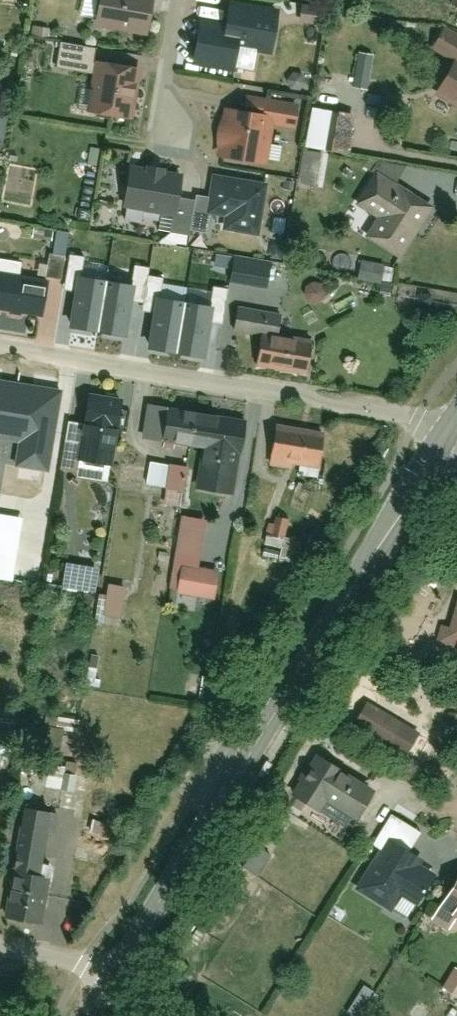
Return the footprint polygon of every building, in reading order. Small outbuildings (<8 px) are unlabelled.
[(153,0),(96,0),(90,28),(146,39),(153,0)] [(271,60),(279,14),(219,4),(215,29),(196,25),(190,67),(233,75),(237,55),(271,60)] [(456,111),(456,59),(456,58),(428,95),(456,111)] [(142,68),(89,60),(81,114),(134,122),(142,68)] [(295,134),(299,108),(242,101),(240,116),(222,113),(215,163),(266,171),(273,131),(295,134)] [(123,206),(175,215),(182,175),(130,166),(123,206)] [(432,212),(376,175),(353,207),(385,230),(373,248),(395,266),(432,212)] [(270,185),(216,176),(210,211),(230,215),(227,230),(261,236),(270,185)] [(42,314),(47,280),(0,272),(0,274),(0,308),(42,314)] [(85,276),(78,325),(134,334),(142,285),(85,276)] [(164,300),(157,349),(213,357),(220,308),(164,300)] [(258,365),(308,373),(314,342),(263,333),(258,365)] [(108,480),(120,402),(86,397),(73,473),(108,480)] [(192,488),(238,495),(249,435),(157,418),(153,443),(198,452),(192,488)] [(265,462),(316,473),(323,441),(273,430),(265,462)] [(203,524),(178,520),(165,596),(209,603),(213,579),(194,575),(203,524)] [(433,644),(451,651),(456,649),(456,603),(454,602),(445,634),(439,630),(433,644)] [(402,721),(363,702),(351,723),(390,743),(402,721)] [(353,814),(370,784),(317,754),(292,796),(318,810),(325,798),(353,814)] [(0,891),(0,915),(38,921),(52,816),(18,810),(9,878),(2,877),(0,891)] [(421,855),(388,835),(356,887),(389,907),(399,891),(414,901),(432,871),(417,861),(421,855)] [(435,908),(456,921),(456,873),(435,908)]
